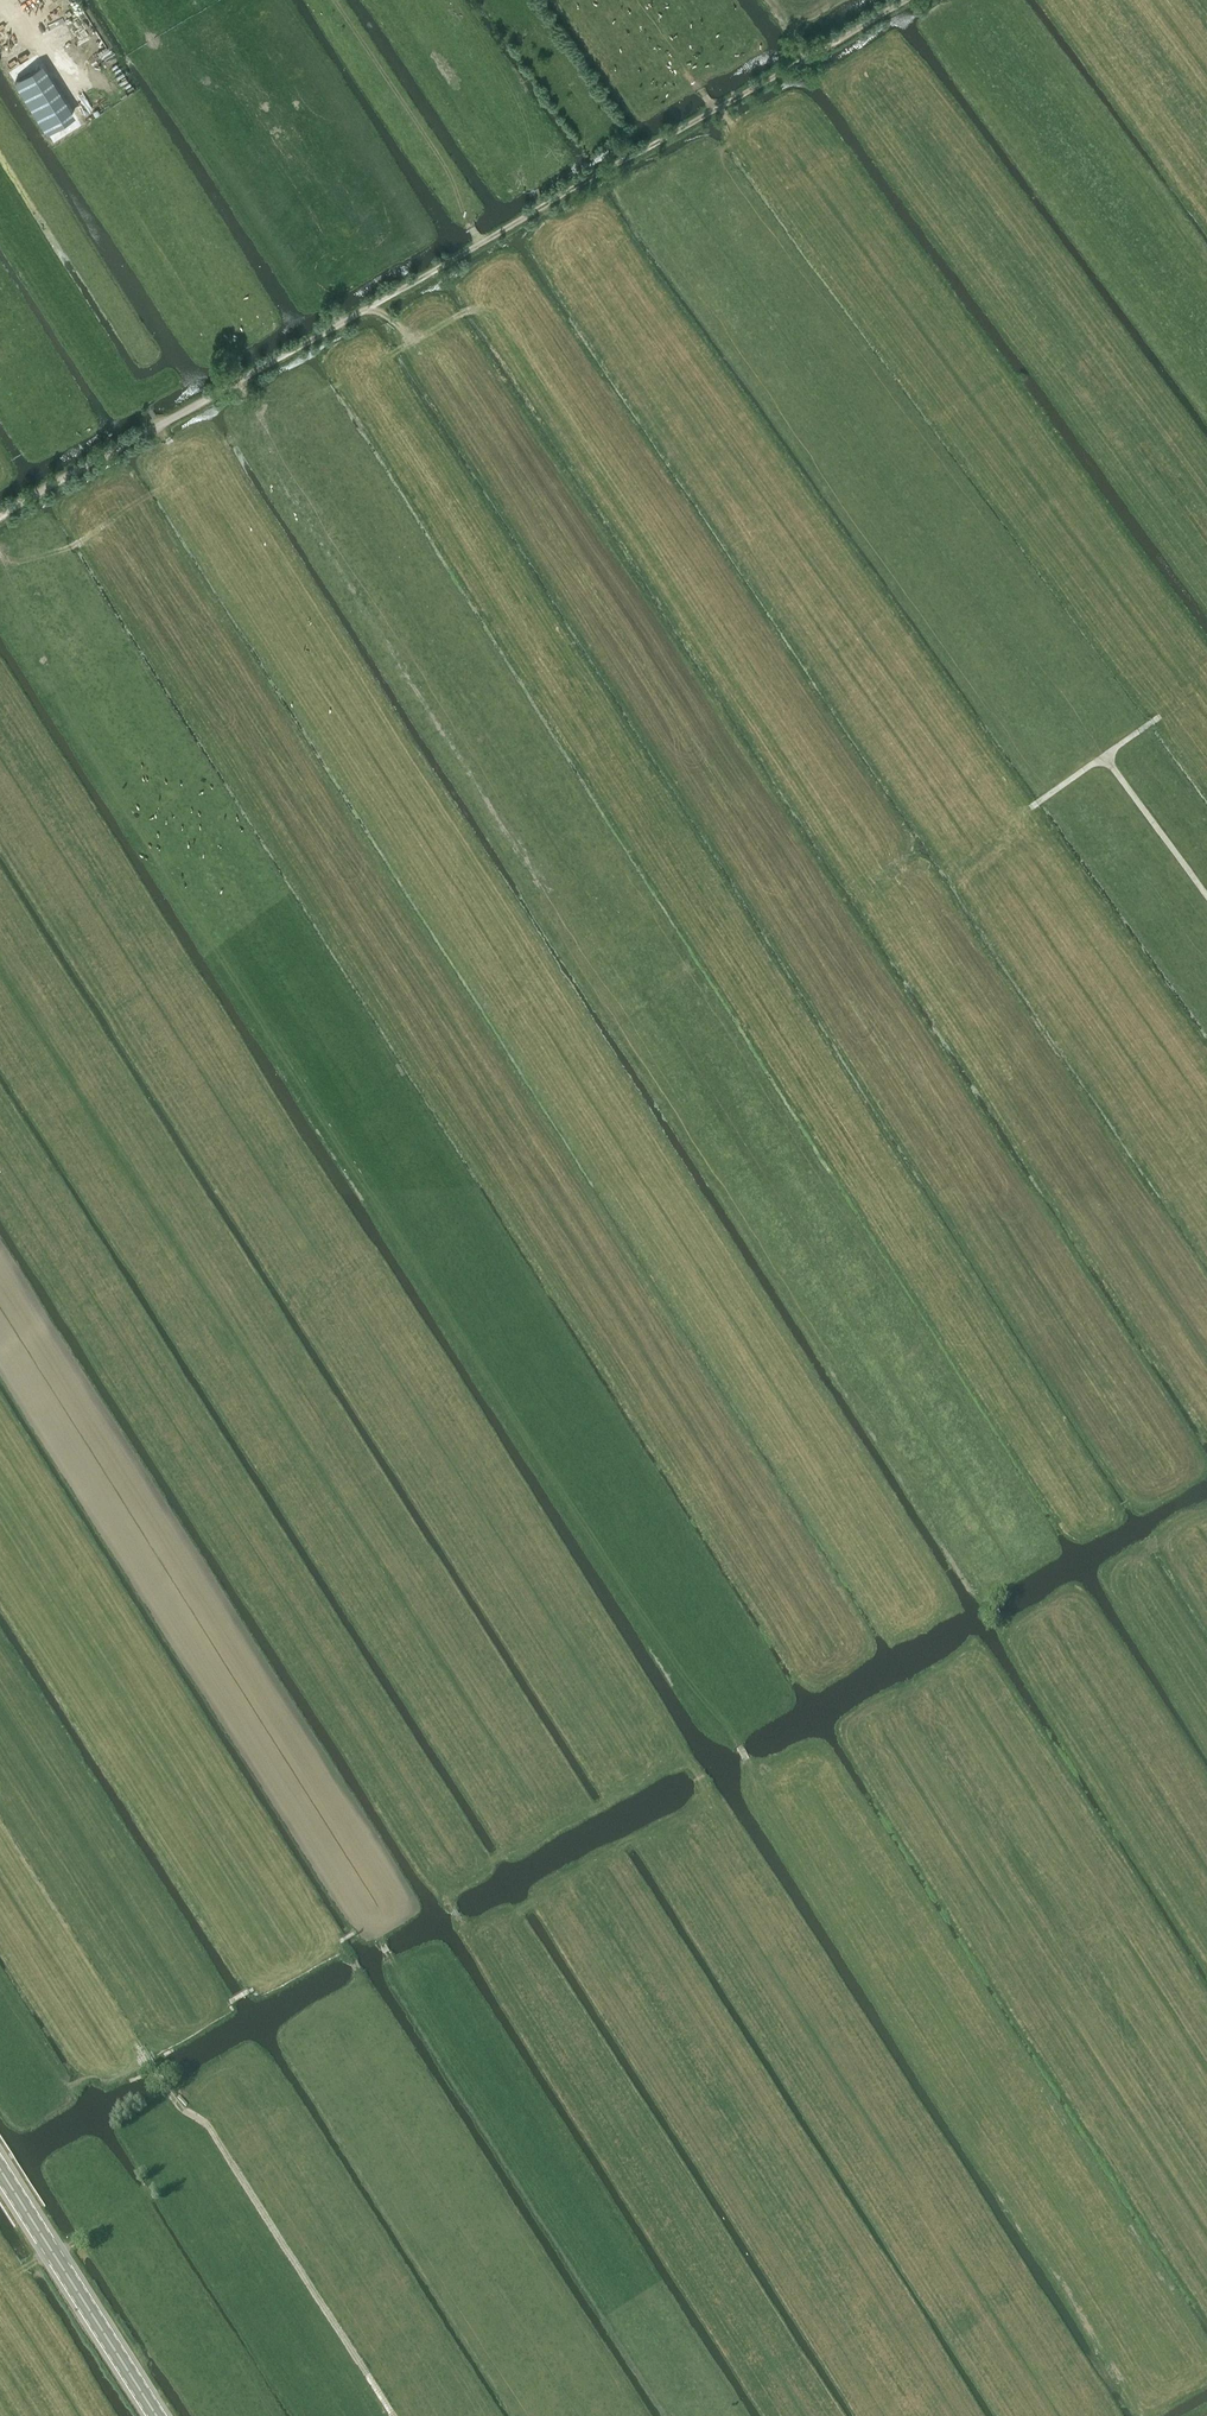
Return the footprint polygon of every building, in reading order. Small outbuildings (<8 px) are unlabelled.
[(76,114),(38,54),(10,72),(47,132),(76,114)]
